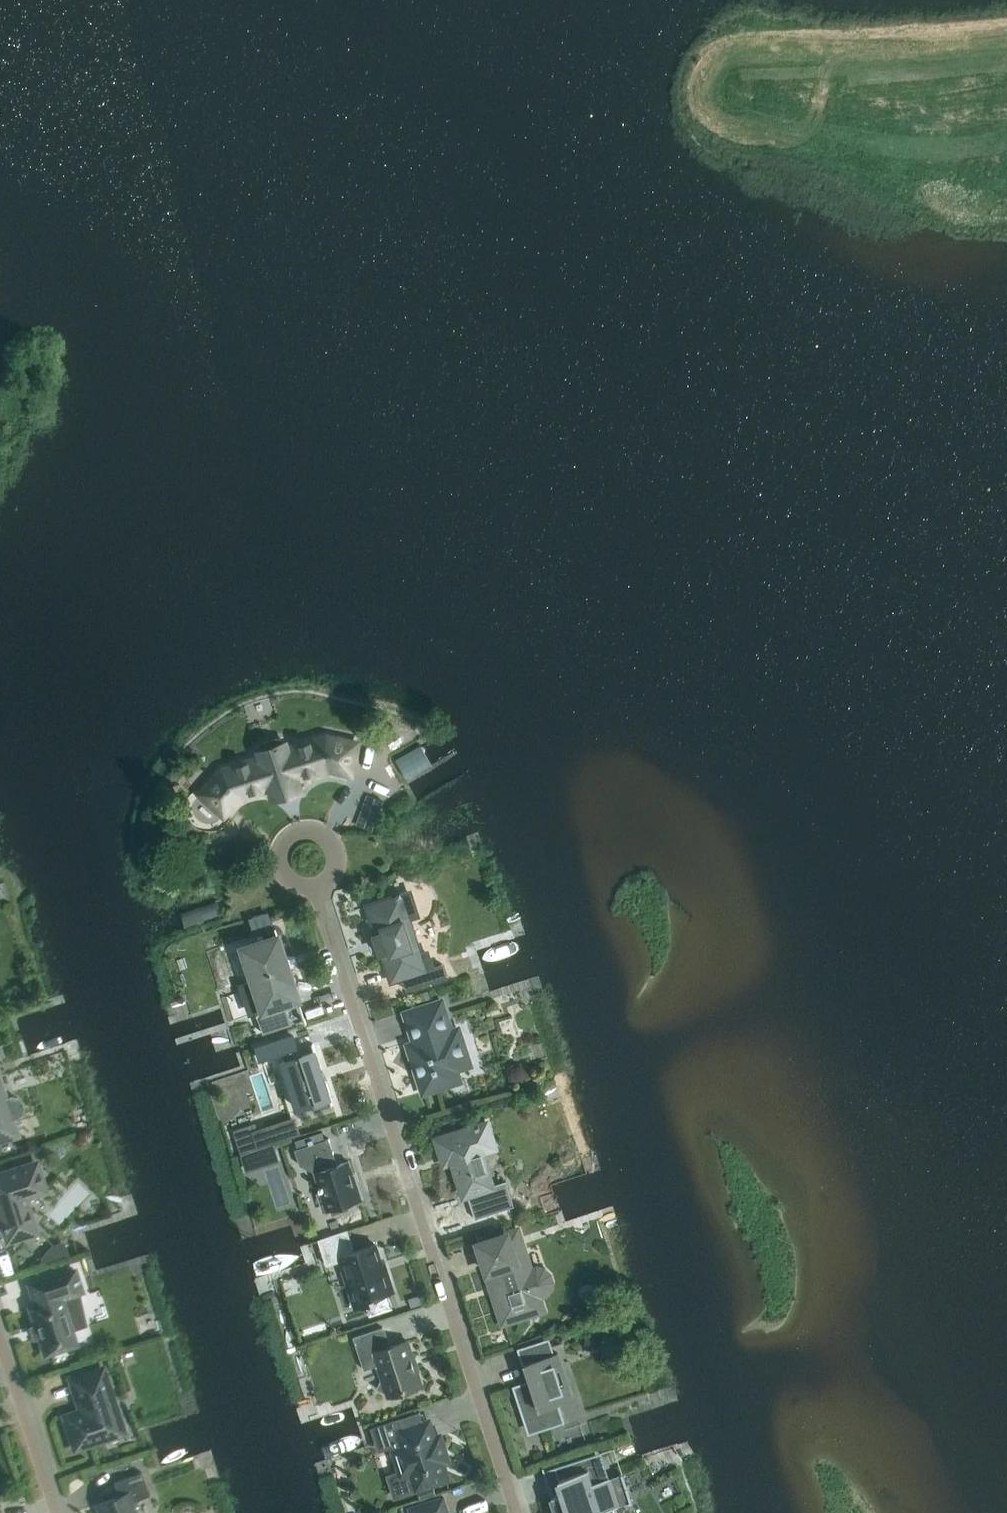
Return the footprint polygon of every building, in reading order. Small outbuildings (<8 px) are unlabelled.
[(298,778),(328,768),(351,773),(358,742),(326,735),(287,748),(283,734),(257,743),(261,756),(222,769),(201,793),(224,814),(240,796),(271,787),(274,796),(301,787),(298,778)] [(401,894),(401,892),(396,893),(397,895),(368,904),(377,933),(374,934),(380,953),(383,952),(392,979),(403,976),(407,989),(448,976),(444,963),(432,967),(427,951),(420,953),(409,917),(417,914),(410,891),(401,894)] [(294,981),(279,936),(244,947),(259,993),(247,997),(252,1012),(257,1011),(263,1032),(292,1022),(280,986),(294,981)] [(405,1011),(416,1044),(407,1047),(410,1055),(412,1055),(424,1091),(460,1080),(454,1061),(464,1057),(465,1054),(465,1051),(465,1047),(462,1038),(458,1033),(456,1031),(452,1032),(442,1000),(405,1011)] [(297,1107),(330,1096),(316,1050),(300,1055),(293,1034),(257,1046),(261,1058),(283,1051),(286,1060),(282,1061),(297,1107)] [(15,1134),(10,1119),(17,1117),(22,1112),(23,1106),(22,1101),(17,1097),(11,1095),(3,1098),(0,1087),(0,1138),(15,1134)] [(451,1153),(465,1195),(468,1193),(476,1217),(515,1204),(506,1179),(493,1184),(482,1152),(496,1147),(487,1120),(436,1136),(443,1156),(451,1153)] [(334,1152),(329,1137),(318,1141),(314,1130),(292,1138),(300,1163),(315,1171),(321,1190),(316,1200),(326,1205),(327,1209),(331,1208),(341,1213),(346,1203),(363,1198),(358,1181),(356,1182),(349,1160),(334,1165),(331,1154),(334,1152)] [(259,1146),(242,1151),(248,1169),(264,1164),(259,1146)] [(0,1173),(0,1218),(7,1239),(35,1230),(24,1196),(44,1190),(36,1162),(0,1173)] [(356,1306),(366,1303),(370,1316),(392,1309),(387,1293),(394,1291),(387,1269),(384,1270),(376,1243),(355,1250),(348,1229),(319,1238),(327,1264),(348,1257),(355,1279),(348,1282),(356,1306)] [(523,1260),(526,1259),(517,1230),(479,1242),(504,1320),(542,1308),(538,1294),(543,1292),(545,1291),(549,1287),(550,1281),(548,1275),(544,1271),(538,1270),(536,1270),(535,1270),(527,1273),(523,1260)] [(43,1265),(67,1257),(62,1243),(50,1246),(38,1260),(43,1265)] [(82,1307),(77,1282),(78,1282),(73,1268),(55,1274),(55,1273),(28,1282),(36,1305),(29,1307),(44,1353),(75,1343),(70,1329),(79,1326),(74,1310),(82,1307)] [(419,1295),(409,1298),(412,1308),(422,1305),(419,1295)] [(382,1377),(377,1388),(387,1393),(388,1395),(422,1384),(418,1369),(419,1369),(414,1353),(412,1353),(408,1340),(389,1346),(383,1326),(354,1336),(365,1369),(378,1364),(382,1377)] [(531,1381),(516,1386),(530,1430),(562,1420),(556,1402),(573,1397),(558,1352),(553,1354),(548,1340),(521,1349),(525,1363),(531,1381)] [(65,1416),(75,1446),(122,1431),(101,1369),(71,1378),(82,1411),(65,1416)] [(400,1417),(374,1425),(381,1445),(397,1440),(399,1447),(394,1449),(400,1465),(409,1462),(411,1468),(391,1475),(397,1493),(449,1476),(444,1460),(449,1458),(441,1434),(435,1436),(429,1420),(404,1428),(400,1417)] [(609,1477),(603,1479),(594,1453),(555,1466),(564,1491),(552,1495),(558,1512),(615,1512),(612,1508),(619,1505),(609,1477)] [(131,1501),(150,1494),(141,1471),(113,1482),(118,1495),(96,1504),(99,1512),(136,1512),(131,1501)] [(420,1495),(435,1490),(433,1482),(417,1487),(420,1495)] [(444,1496),(409,1507),(411,1512),(449,1512),(444,1496)]
